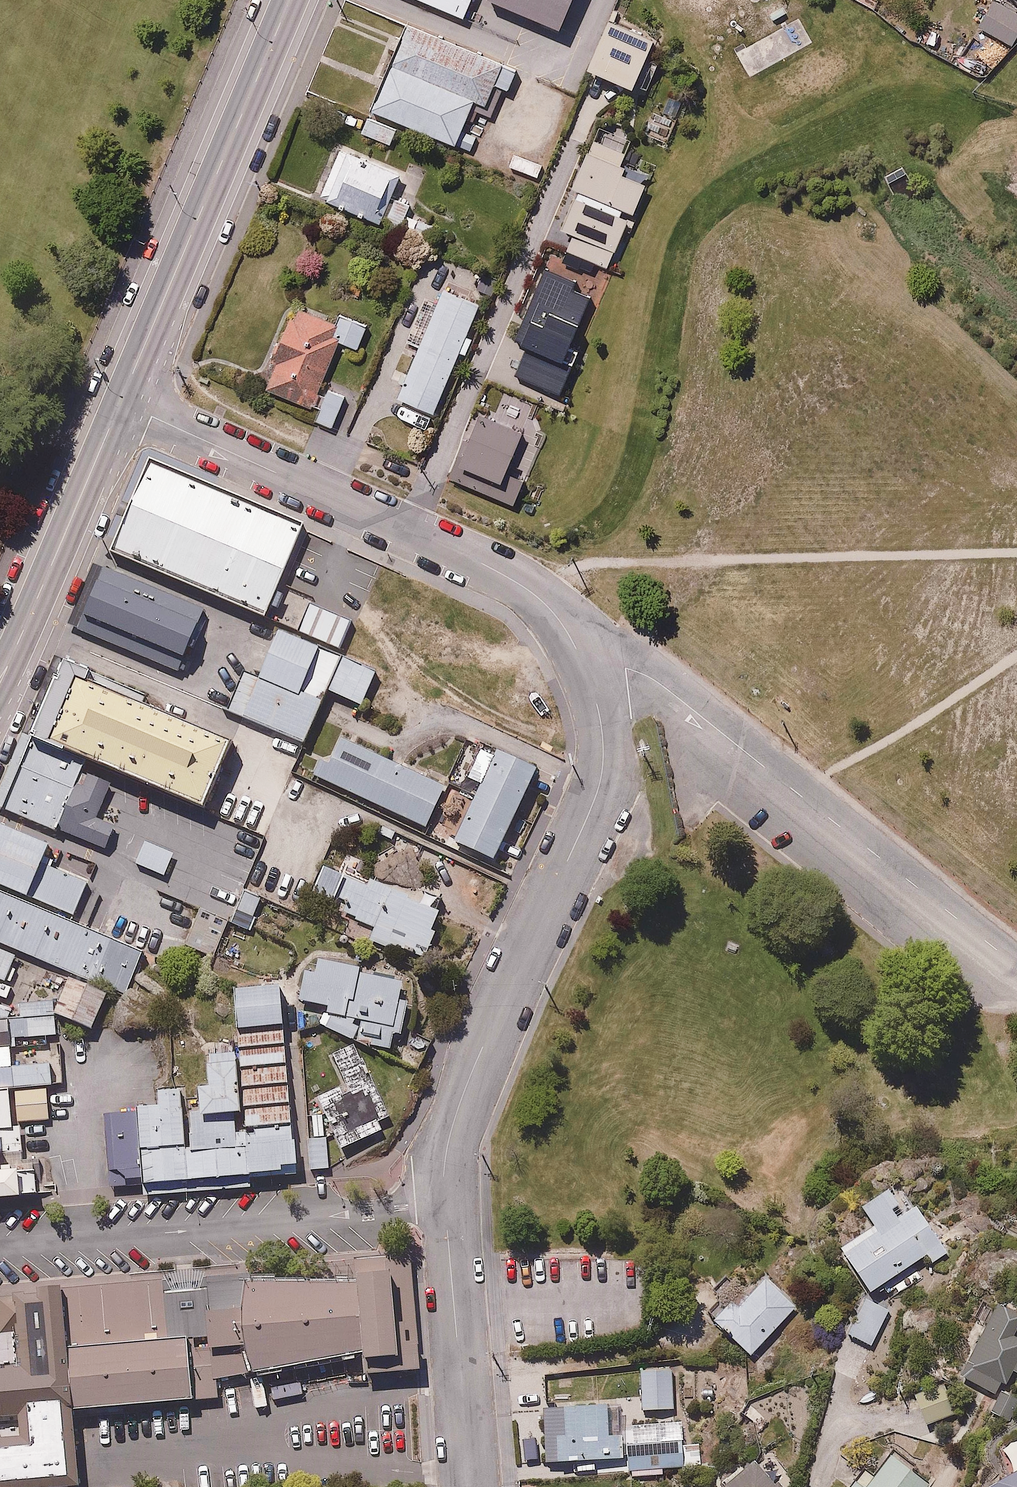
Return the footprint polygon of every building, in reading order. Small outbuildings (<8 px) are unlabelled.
[(469,18),(476,0),(426,0),(469,18)] [(492,4),(564,36),(580,0),(493,0),(492,4)] [(979,21),(1011,45),(1016,37),(1016,12),(1001,0),(995,0),(979,21)] [(506,68),(413,30),(378,116),(459,149),(478,103),(490,108),(506,68)] [(633,171),(575,145),(541,220),(599,246),(633,171)] [(418,182),(351,152),(329,200),(396,230),(418,182)] [(599,246),(558,228),(551,243),(592,261),(599,246)] [(466,299),(431,283),(382,393),(416,409),(466,299)] [(348,331),(300,310),(265,387),(313,409),(348,331)] [(304,529),(152,463),(115,551),(269,616),(304,529)] [(216,610),(109,562),(78,630),(185,678),(216,610)] [(352,621),(310,604),(300,631),(341,648),(352,621)] [(378,671),(263,624),(223,712),(306,745),(330,691),(363,704),(378,671)] [(72,660),(38,734),(202,807),(235,733),(72,660)] [(448,786),(342,739),(321,785),(427,832),(448,786)] [(117,782),(33,748),(5,811),(103,855),(115,826),(99,819),(117,782)] [(540,768),(498,750),(457,842),(498,861),(540,768)] [(69,925),(90,884),(44,865),(52,845),(0,823),(0,894),(69,925)] [(178,851),(148,839),(139,862),(168,874),(178,851)] [(368,884),(328,866),(313,894),(344,907),(342,914),(372,927),(367,938),(424,963),(447,912),(370,878),(368,884)] [(262,892),(244,886),(233,924),(250,929),(262,892)] [(0,894),(0,945),(20,955),(123,997),(142,953),(69,925),(0,894)] [(10,983),(20,955),(0,945),(0,980),(10,983)] [(365,968),(320,959),(317,975),(307,973),(301,1000),(333,1006),(324,1022),(357,1042),(392,1048),(396,1032),(404,1033),(410,1002),(401,1000),(405,981),(363,973),(365,968)] [(109,996),(69,978),(53,1014),(93,1032),(109,996)] [(286,983),(236,987),(241,1053),(250,1173),(300,1169),(286,983)] [(16,1049),(16,1038),(54,1034),(48,1018),(0,1020),(0,1050),(16,1049)] [(13,1089),(47,1086),(58,1085),(55,1045),(16,1049),(0,1050),(0,1090),(13,1089)] [(349,1087),(320,1102),(343,1148),(394,1123),(355,1046),(333,1057),(349,1087)] [(130,1183),(250,1173),(241,1053),(210,1055),(212,1085),(199,1086),(200,1106),(187,1108),(186,1090),(158,1092),(160,1108),(107,1113),(112,1173),(130,1183)] [(39,1195),(36,1167),(6,1169),(4,1152),(25,1151),(22,1127),(15,1127),(13,1089),(0,1090),(0,1198),(39,1195)] [(47,1089),(17,1091),(19,1121),(49,1119),(47,1089)] [(327,1137),(309,1139),(312,1169),(330,1168),(327,1137)] [(859,1225),(826,1247),(833,1257),(828,1260),(831,1265),(837,1261),(860,1295),(916,1257),(920,1263),(938,1250),(933,1244),(940,1239),(926,1218),(921,1222),(908,1203),(902,1208),(894,1197),(888,1201),(878,1187),(847,1208),(859,1225)] [(45,1294),(3,1297),(5,1333),(21,1332),(25,1367),(0,1368),(0,1420),(24,1417),(26,1437),(0,1439),(0,1486),(74,1486),(84,1486),(78,1411),(221,1400),(220,1380),(366,1353),(368,1376),(420,1369),(414,1261),(390,1258),(358,1259),(360,1283),(232,1282),(165,1287),(165,1280),(44,1288),(45,1294)] [(715,1318),(752,1356),(799,1307),(767,1275),(759,1283),(755,1278),(746,1288),(750,1292),(738,1305),(732,1299),(715,1318)] [(988,1319),(963,1373),(998,1390),(1003,1380),(1007,1382),(1014,1368),(1016,1370),(1016,1330),(1016,1329),(1016,1306),(1002,1299),(1001,1302),(982,1293),(973,1312),(988,1319)] [(883,1306),(858,1294),(839,1335),(863,1347),(883,1306)] [(640,1366),(640,1408),(674,1407),(674,1366),(640,1366)] [(945,1378),(914,1391),(927,1423),(958,1410),(945,1378)] [(547,1430),(548,1459),(622,1457),(621,1435),(610,1435),(609,1404),(564,1406),(565,1429),(547,1430)] [(628,1445),(628,1468),(702,1465),(701,1443),(681,1443),(681,1423),(635,1424),(635,1445),(628,1445)] [(922,1479),(882,1448),(855,1484),(846,1477),(839,1486),(916,1486),(922,1479)] [(759,1459),(727,1486),(782,1486),(759,1459)] [(985,1486),(1016,1486),(1016,1471),(985,1486)]
